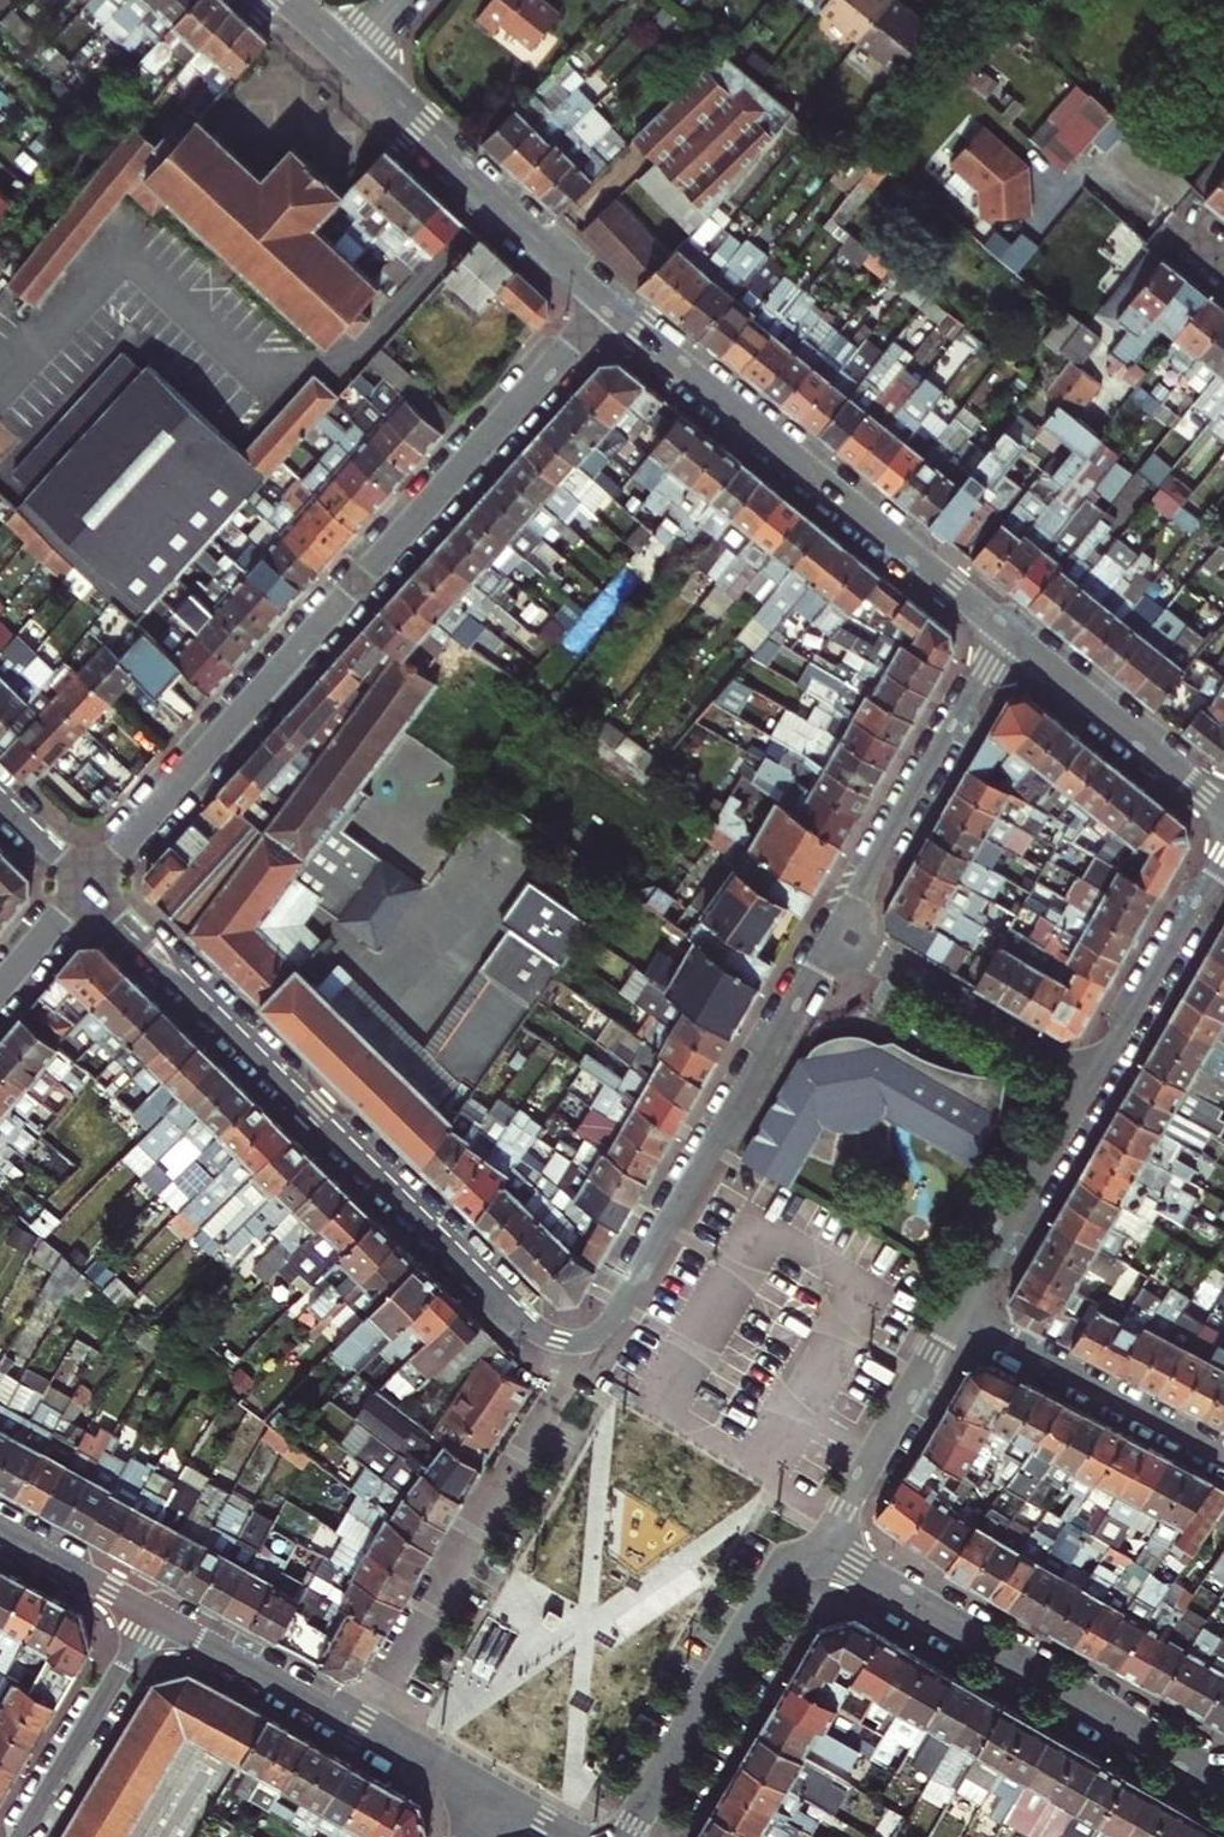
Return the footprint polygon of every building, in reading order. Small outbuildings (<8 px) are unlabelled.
[(85,5),(94,13),(106,0),(90,0),(85,5)] [(94,13),(105,24),(119,8),(110,0),(106,0),(94,13)] [(119,8),(127,0),(110,0),(119,8)] [(119,8),(127,15),(142,0),(127,0),(119,8)] [(162,38),(125,77),(140,91),(169,46),(172,49),(183,37),(197,50),(232,8),(224,0),(198,0),(162,38)] [(139,26),(154,9),(144,0),(142,0),(127,15),(139,26)] [(154,9),(139,26),(144,30),(148,25),(162,38),(198,0),(162,0),(154,9)] [(154,9),(162,0),(144,0),(154,9)] [(474,21),(492,35),(499,26),(530,51),(558,14),(540,0),(491,0),(474,21)] [(818,9),(855,39),(887,0),(825,0),(818,9)] [(895,0),(887,0),(855,39),(893,69),(928,26),(895,0)] [(178,105),(186,96),(250,24),(232,8),(197,50),(186,63),(196,72),(179,90),(172,99),(178,105)] [(29,27),(11,10),(0,22),(2,24),(19,39),(29,27)] [(19,39),(2,24),(0,26),(0,41),(36,74),(46,64),(38,57),(19,39)] [(186,96),(202,111),(267,41),(250,24),(186,96)] [(29,27),(19,39),(38,57),(50,44),(31,26),(29,27)] [(702,35),(694,43),(715,60),(723,52),(722,52),(702,35)] [(70,62),(50,44),(38,57),(46,64),(57,75),(70,62)] [(640,143),(654,158),(708,212),(792,111),(758,82),(723,52),(715,60),(629,143),(635,148),(640,143)] [(483,140),(502,158),(551,110),(538,97),(555,80),(559,84),(574,69),(580,64),(571,54),(483,140)] [(196,72),(186,63),(170,82),(179,90),(196,72)] [(583,78),(574,69),(559,84),(555,80),(538,97),(551,110),(552,108),(569,92),(583,78)] [(999,84),(985,74),(974,87),(977,90),(987,99),(999,84)] [(974,87),(960,76),(950,87),(966,102),(977,90),(974,87)] [(85,84),(77,93),(95,110),(103,101),(85,84)] [(621,92),(614,85),(601,98),(609,107),(615,101),(613,99),(621,92)] [(591,89),(578,101),(587,111),(601,98),(591,89)] [(569,92),(552,108),(561,117),(578,101),(569,92)] [(1190,193),(1194,188),(1091,96),(1044,150),(1065,168),(1091,139),(1104,151),(1117,161),(1129,172),(1141,183),(1153,194),(1155,192),(1174,210),(1189,192),(1190,193)] [(521,174),(540,193),(590,144),(581,135),(596,120),(595,119),(600,114),(601,115),(609,107),(601,98),(587,111),(550,147),(521,174)] [(550,147),(587,111),(578,101),(561,117),(552,108),(551,110),(502,158),(521,174),(550,147)] [(189,113),(171,132),(178,138),(195,119),(189,113)] [(610,125),(601,115),(600,114),(595,119),(596,120),(581,135),(590,144),(610,125)] [(23,267),(11,282),(35,301),(102,219),(111,226),(125,209),(139,222),(166,194),(327,344),(346,323),(356,332),(370,315),(360,306),(378,286),(370,279),(352,262),(340,250),(333,245),(329,240),(315,227),(330,210),(339,201),(344,195),(292,146),(262,177),(197,117),(195,119),(178,138),(171,132),(168,129),(163,135),(156,129),(148,139),(134,126),(79,195),(23,267)] [(559,210),(609,162),(598,152),(618,133),(610,125),(590,144),(540,193),(559,210)] [(24,147),(44,165),(60,147),(43,131),(41,129),(24,147)] [(628,144),(618,133),(598,152),(609,162),(628,144)] [(969,147),(976,217),(1041,211),(1035,143),(996,147),(995,144),(969,147)] [(339,201),(357,218),(404,167),(386,150),(344,195),(339,201)] [(870,168),(866,165),(850,154),(829,180),(848,195),(859,182),(870,168)] [(875,155),(866,165),(870,168),(859,182),(870,191),(890,167),(875,155)] [(708,212),(654,158),(637,176),(666,206),(691,231),(707,213),(708,212)] [(1064,173),(1051,161),(1043,171),(1056,183),(1064,173)] [(404,167),(357,218),(349,227),(344,232),(333,245),(340,250),(353,236),(366,248),(368,245),(377,236),(424,185),(404,167)] [(1223,216),(1223,174),(1205,198),(1204,199),(1223,216)] [(844,224),(870,191),(859,182),(848,195),(833,215),(844,224)] [(442,202),(424,185),(377,236),(389,247),(380,256),(386,262),(442,202)] [(10,201),(0,191),(0,212),(10,201)] [(643,228),(616,198),(587,228),(614,257),(643,228)] [(357,218),(339,201),(330,210),(344,223),(349,227),(357,218)] [(378,286),(390,298),(462,221),(442,202),(386,262),(370,279),(378,286)] [(691,231),(669,257),(640,285),(663,304),(707,248),(708,249),(712,243),(716,246),(720,241),(711,233),(716,228),(720,231),(724,227),(707,213),(691,231)] [(833,215),(820,231),(841,248),(845,244),(854,233),(844,224),(833,215)] [(340,228),(344,232),(349,227),(344,223),(340,228)] [(716,246),(712,243),(708,249),(707,248),(663,304),(681,319),(743,242),(724,227),(720,231),(716,228),(711,233),(720,241),(716,246)] [(329,240),(333,245),(344,232),(340,228),(329,240)] [(669,257),(643,228),(614,257),(640,285),(669,257)] [(1027,267),(1041,239),(1025,231),(1018,247),(996,236),(994,241),(1005,246),(1001,255),(1027,267)] [(865,260),(874,248),(854,233),(845,244),(865,260)] [(368,245),(380,256),(389,247),(377,236),(368,245)] [(480,237),(445,276),(482,308),(497,291),(527,320),(516,334),(525,342),(549,316),(547,299),(480,237)] [(747,237),(743,242),(681,319),(702,336),(768,255),(757,247),(758,246),(747,237)] [(885,276),(894,265),(874,248),(865,260),(885,276)] [(788,271),(768,255),(702,336),(722,353),(786,273),(788,271)] [(1135,361),(1162,327),(1196,285),(1164,260),(1117,319),(1128,328),(1106,355),(1113,361),(1106,369),(1120,380),(1124,375),(1135,361)] [(807,290),(786,273),(722,353),(742,368),(807,290)] [(904,291),(923,306),(931,296),(913,281),(904,291)] [(742,368),(763,386),(807,332),(798,325),(809,311),(806,309),(809,306),(822,290),(813,282),(807,290),(742,368)] [(1196,285),(1162,327),(1175,337),(1209,295),(1196,285)] [(1175,337),(1150,369),(1156,374),(1165,370),(1176,356),(1190,367),(1223,325),(1223,308),(1209,295),(1175,337)] [(940,321),(949,310),(931,296),(923,306),(940,321)] [(798,325),(807,332),(820,315),(809,306),(806,309),(809,311),(798,325)] [(807,332),(763,386),(782,401),(827,347),(821,342),(834,326),(828,320),(834,314),(826,308),(820,315),(807,332)] [(840,331),(827,347),(782,401),(801,416),(872,329),(864,323),(850,339),(840,331)] [(1081,323),(1080,324),(1059,351),(1069,359),(1078,366),(1100,339),(1081,323)] [(967,325),(956,339),(975,353),(986,340),(967,325)] [(1190,367),(1186,372),(1205,388),(1223,364),(1223,325),(1190,367)] [(827,347),(840,331),(834,326),(821,342),(827,347)] [(820,432),(893,343),(874,327),(872,329),(801,416),(820,432)] [(895,340),(893,343),(820,432),(838,447),(882,392),(884,390),(877,384),(898,359),(906,349),(895,340)] [(380,349),(367,364),(443,432),(457,418),(380,349)] [(123,352),(12,473),(32,491),(143,371),(123,352)] [(877,384),(884,390),(905,364),(898,359),(877,384)] [(1078,366),(1069,359),(1045,391),(1059,402),(1078,378),(1086,384),(1091,377),(1078,366)] [(1148,372),(1135,361),(1124,375),(1136,386),(1139,383),(1148,372)] [(594,373),(646,420),(664,399),(619,363),(602,364),(594,373)] [(297,441),(302,436),(314,423),(321,415),(332,403),(338,396),(317,377),(314,374),(244,453),(149,364),(143,371),(32,491),(27,498),(33,503),(22,514),(37,528),(56,546),(75,564),(94,582),(102,590),(113,600),(117,604),(126,612),(136,622),(158,598),(175,579),(193,559),(210,539),(228,519),(244,500),(251,493),(262,481),(270,472),(280,461),(284,456),(297,441)] [(443,432),(367,364),(350,383),(426,452),(443,432)] [(1223,408),(1223,364),(1205,388),(1199,395),(1220,412),(1223,408)] [(594,373),(577,392),(625,436),(638,421),(644,427),(648,423),(646,420),(594,373)] [(1101,386),(1091,377),(1086,384),(1078,378),(1059,402),(1074,415),(1094,391),(1096,392),(1101,386)] [(332,403),(352,422),(408,471),(426,452),(350,383),(338,396),(332,403)] [(856,462),(913,392),(906,386),(894,401),(882,392),(838,447),(856,462)] [(1182,394),(1174,387),(1162,402),(1170,408),(1182,394)] [(914,390),(913,392),(856,462),(874,476),(932,405),(914,390)] [(559,412),(608,456),(625,437),(625,436),(577,392),(559,412)] [(1098,434),(1074,415),(1059,402),(1044,421),(1075,446),(1053,475),(1044,469),(1038,476),(1059,491),(1102,438),(1098,434)] [(1170,408),(1162,402),(1154,411),(1173,427),(1181,417),(1170,408)] [(892,491),(951,420),(932,405),(874,476),(892,491)] [(682,414),(677,410),(671,416),(676,421),(682,414)] [(597,469),(608,456),(559,412),(541,432),(607,491),(612,495),(618,488),(597,469)] [(1019,413),(1008,426),(1028,442),(1038,429),(1019,413)] [(676,421),(663,436),(656,444),(646,455),(640,463),(633,470),(653,486),(700,429),(682,414),(676,421)] [(314,423),(323,431),(327,434),(334,426),(321,415),(314,423)] [(892,491),(911,506),(968,436),(973,430),(955,415),(951,420),(892,491)] [(632,443),(634,444),(647,429),(644,427),(638,421),(625,436),(625,437),(632,443)] [(335,441),(351,455),(391,491),(408,471),(352,422),(335,441)] [(314,423),(302,436),(311,444),(323,431),(314,423)] [(663,436),(652,426),(645,434),(656,444),(663,436)] [(974,468),(930,522),(968,553),(1021,487),(1004,473),(1028,442),(1008,426),(987,452),(974,468)] [(721,446),(700,429),(653,486),(643,498),(657,509),(668,495),(675,501),(721,446)] [(541,432),(525,451),(575,496),(590,510),(607,491),(541,432)] [(911,506),(930,522),(974,468),(966,461),(979,445),(968,436),(911,506)] [(625,437),(608,456),(616,464),(627,452),(626,451),(632,443),(625,437)] [(646,455),(634,444),(632,443),(626,451),(627,452),(640,463),(646,455)] [(987,452),(979,445),(966,461),(974,468),(987,452)] [(721,446),(675,501),(651,530),(634,550),(631,554),(644,566),(662,547),(673,533),(680,539),(741,462),(721,446)] [(575,496),(525,451),(507,471),(558,515),(575,496)] [(391,491),(351,455),(340,467),(325,453),(318,460),(323,465),(374,510),(391,491)] [(284,456),(280,461),(289,469),(293,464),(284,456)] [(280,461),(270,472),(286,485),(295,484),(301,489),(294,497),(304,505),(315,493),(301,480),(289,469),(280,461)] [(741,462),(680,539),(669,552),(660,565),(670,573),(686,554),(706,529),(715,537),(761,479),(741,462)] [(301,480),(315,493),(356,530),(374,510),(323,465),(313,476),(308,472),(301,480)] [(582,537),(558,515),(507,471),(490,490),(541,534),(550,524),(559,532),(574,545),(582,537)] [(992,573),(1055,496),(1059,491),(1038,476),(973,557),(992,573)] [(782,496),(761,479),(715,537),(696,562),(707,571),(727,546),(737,554),(782,496)] [(612,495),(630,511),(631,512),(638,504),(619,487),(618,488),(612,495)] [(1030,604),(1078,545),(1070,539),(1099,503),(1096,500),(1101,493),(1094,487),(1074,511),(1011,588),(1030,604)] [(472,509),(523,554),(543,572),(546,574),(553,566),(531,547),(541,535),(541,534),(490,490),(472,509)] [(264,518),(265,519),(272,511),(251,493),(244,500),(255,510),(264,518)] [(288,503),(298,513),(339,549),(356,530),(315,493),(304,505),(294,497),(290,493),(284,499),(288,503)] [(758,570),(803,513),(782,496),(737,554),(717,579),(716,580),(726,589),(748,562),(758,570)] [(1011,588),(1074,511),(1055,496),(992,573),(1011,588)] [(228,519),(243,533),(246,529),(241,525),(255,510),(244,500),(228,519)] [(298,513),(288,503),(277,515),(288,524),(298,513)] [(1097,521),(1107,510),(1099,503),(1070,539),(1078,545),(1097,521)] [(37,528),(22,514),(17,509),(8,520),(29,538),(37,528)] [(517,562),(523,554),(472,509),(455,529),(506,574),(517,562)] [(265,519),(270,524),(321,569),(339,549),(298,513),(288,524),(277,515),(272,511),(265,519)] [(634,550),(651,530),(631,512),(630,511),(621,520),(632,530),(623,541),(634,550)] [(822,528),(803,513),(758,570),(746,585),(754,592),(770,573),(780,581),(822,528)] [(264,518),(256,528),(262,533),(270,524),(265,519),(264,518)] [(222,550),(225,553),(243,533),(228,519),(210,539),(222,550)] [(1106,528),(1097,521),(1078,545),(1030,604),(1051,621),(1081,584),(1074,578),(1088,562),(1084,560),(1092,551),(1090,550),(1095,544),(1094,543),(1106,528)] [(321,569),(270,524),(262,533),(256,528),(247,537),(304,588),(321,569)] [(541,535),(550,542),(559,532),(550,524),(541,534),(541,535)] [(56,546),(37,528),(29,538),(25,542),(45,559),(56,546)] [(822,528),(780,581),(765,600),(759,608),(764,611),(785,585),(799,597),(842,545),(822,528)] [(437,549),(488,594),(506,574),(455,529),(437,549)] [(696,562),(715,537),(706,529),(686,554),(696,562)] [(673,533),(662,547),(669,552),(680,539),(673,533)] [(246,552),(237,563),(287,608),(304,588),(247,537),(240,546),(246,552)] [(1119,538),(1112,547),(1118,552),(1125,543),(1119,538)] [(205,569),(213,560),(222,550),(210,539),(193,559),(200,565),(205,569)] [(1218,544),(1201,565),(1212,574),(1223,559),(1223,549),(1218,544)] [(842,545),(799,597),(818,613),(820,610),(861,561),(842,545)] [(75,564),(56,546),(45,559),(64,576),(75,564)] [(727,546),(707,571),(717,579),(737,554),(727,546)] [(1051,621),(1072,638),(1102,601),(1094,595),(1107,579),(1103,575),(1111,566),(1110,565),(1115,559),(1113,558),(1118,552),(1112,547),(1081,584),(1051,621)] [(437,549),(419,569),(466,611),(478,620),(490,606),(517,630),(522,623),(488,594),(437,549)] [(523,554),(517,562),(537,580),(543,572),(523,554)] [(1093,655),(1137,601),(1124,591),(1132,582),(1131,581),(1135,576),(1134,575),(1137,570),(1142,574),(1150,564),(1140,555),(1115,585),(1102,601),(1072,638),(1093,655)] [(175,579),(182,585),(200,565),(193,559),(175,579)] [(214,578),(229,591),(269,627),(287,608),(237,563),(236,562),(227,572),(213,560),(205,569),(214,578)] [(861,561),(820,610),(839,626),(839,625),(849,612),(880,576),(861,561)] [(696,562),(673,590),(679,595),(684,590),(689,594),(707,571),(696,562)] [(726,589),(716,580),(712,585),(729,598),(720,610),(723,613),(730,604),(746,585),(758,570),(748,562),(726,589)] [(94,582),(75,564),(64,576),(84,594),(86,592),(94,582)] [(660,565),(652,574),(663,582),(670,573),(660,565)] [(546,574),(554,582),(561,574),(553,566),(546,574)] [(466,611),(419,569),(402,588),(453,634),(469,646),(486,626),(478,620),(466,611)] [(1176,584),(1161,572),(1153,581),(1160,587),(1155,592),(1157,593),(1152,598),(1154,599),(1146,608),(1158,618),(1166,607),(1174,598),(1168,593),(1176,584)] [(754,592),(765,600),(780,581),(770,573),(754,592)] [(950,633),(880,576),(849,612),(881,631),(943,666),(953,650),(950,633)] [(214,578),(203,590),(218,603),(229,591),(214,578)] [(234,666),(251,647),(196,598),(182,585),(175,579),(158,598),(179,616),(234,666)] [(1115,585),(1107,579),(1094,595),(1102,601),(1115,585)] [(1114,672),(1158,618),(1146,608),(1154,599),(1152,598),(1157,593),(1155,592),(1160,587),(1153,581),(1137,601),(1093,655),(1114,672)] [(94,582),(86,592),(94,600),(102,590),(94,582)] [(746,585),(730,604),(739,611),(754,592),(746,585)] [(771,631),(777,624),(793,605),(799,597),(785,585),(764,611),(759,608),(752,616),(771,631)] [(1199,609),(1206,601),(1183,587),(1178,593),(1199,609)] [(402,588),(384,608),(421,639),(438,653),(453,634),(402,588)] [(269,627),(229,591),(218,603),(203,590),(196,598),(251,647),(269,627)] [(571,596),(554,615),(559,619),(569,628),(585,609),(571,596)] [(818,613),(799,597),(793,605),(811,620),(814,617),(818,613)] [(126,612),(117,604),(112,611),(120,619),(126,612)] [(1166,607),(1158,618),(1114,672),(1134,689),(1187,624),(1166,607)] [(367,627),(396,651),(423,672),(430,663),(413,649),(421,639),(384,608),(367,627)] [(818,613),(814,617),(826,627),(824,629),(831,635),(839,626),(820,610),(818,613)] [(234,666),(179,616),(156,641),(183,667),(210,693),(234,666)] [(552,647),(569,628),(559,619),(542,639),(552,647)] [(17,635),(0,620),(0,655),(17,635)] [(797,637),(777,624),(771,631),(769,633),(790,646),(797,637)] [(1192,628),(1187,624),(1134,689),(1156,706),(1178,679),(1196,657),(1199,654),(1182,640),(1192,628)] [(943,666),(881,631),(873,644),(839,625),(839,626),(831,635),(866,656),(928,693),(943,666)] [(373,682),(396,651),(367,627),(343,654),(373,682)] [(1208,642),(1192,628),(1182,640),(1199,654),(1201,651),(1208,642)] [(183,667),(156,641),(145,630),(120,657),(136,673),(157,695),(183,667)] [(24,669),(35,656),(39,651),(19,632),(17,635),(0,655),(0,696),(24,669)] [(1223,635),(1217,632),(1210,640),(1216,643),(1223,635)] [(818,650),(797,637),(790,646),(811,658),(818,650)] [(107,645),(81,672),(110,700),(136,673),(120,657),(107,645)] [(260,1004),(298,966),(279,948),(257,926),(294,875),(322,895),(317,901),(318,902),(343,921),(368,896),(371,893),(396,868),(344,829),(370,793),(360,786),(402,728),(436,683),(423,672),(396,651),(373,682),(352,711),(327,745),(322,751),(315,761),(305,774),(285,802),(280,808),(273,817),(263,831),(188,932),(260,1004)] [(1201,651),(1199,654),(1196,657),(1202,661),(1206,654),(1201,651)] [(1214,668),(1223,673),(1223,651),(1214,668)] [(343,654),(319,680),(352,711),(373,682),(343,654)] [(48,668),(35,656),(24,669),(42,686),(59,665),(55,661),(48,668)] [(928,693),(866,656),(858,671),(840,660),(833,672),(836,674),(849,682),(912,720),(928,693)] [(1202,661),(1196,657),(1178,679),(1199,691),(1188,702),(1198,710),(1209,698),(1223,706),(1223,673),(1214,668),(1202,661)] [(42,686),(24,669),(0,696),(0,737),(10,725),(42,686)] [(560,690),(533,669),(522,683),(550,704),(560,690)] [(81,672),(55,699),(84,728),(110,700),(81,672)] [(743,710),(758,685),(739,674),(724,699),(743,710)] [(836,674),(829,685),(843,692),(849,682),(836,674)] [(912,720),(849,682),(843,692),(829,685),(815,676),(807,688),(899,743),(912,720)] [(1178,679),(1156,706),(1219,758),(1223,758),(1223,706),(1209,698),(1198,710),(1188,702),(1199,691),(1178,679)] [(291,712),(313,731),(327,745),(352,711),(319,680),(291,712)] [(899,743),(807,688),(802,696),(833,715),(824,729),(886,766),(899,743)] [(989,777),(994,771),(989,768),(1008,742),(1014,747),(1045,708),(1027,694),(1010,699),(970,766),(989,777)] [(818,725),(824,729),(833,715),(802,696),(794,710),(818,725)] [(84,728),(55,699),(20,735),(50,763),(84,728)] [(592,708),(585,702),(572,719),(593,734),(602,723),(589,713),(592,708)] [(818,725),(794,710),(787,706),(780,718),(812,736),(818,725)] [(1045,708),(1014,747),(1006,757),(1020,768),(1005,786),(1012,790),(1026,774),(1036,761),(1065,725),(1045,708)] [(291,712),(267,738),(305,774),(315,761),(299,747),(307,738),(313,731),(291,712)] [(886,766),(824,729),(818,725),(812,736),(780,718),(772,732),(790,743),(870,793),(886,766)] [(602,723),(593,734),(615,750),(624,738),(602,723)] [(20,735),(10,725),(0,737),(0,746),(5,751),(1,755),(30,783),(34,779),(50,763),(20,735)] [(1065,725),(1036,761),(1051,774),(1041,786),(1030,801),(1035,804),(1084,741),(1065,725)] [(313,731),(307,738),(322,751),(327,745),(313,731)] [(266,784),(280,797),(285,802),(305,774),(267,738),(244,764),(266,784)] [(1066,807),(1067,806),(1105,758),(1084,741),(1035,804),(1041,807),(1051,795),(1066,807)] [(753,743),(748,750),(763,760),(767,754),(768,752),(753,743)] [(801,760),(794,772),(791,777),(857,815),(870,793),(790,743),(786,750),(801,760)] [(801,760),(786,750),(779,762),(794,772),(801,760)] [(643,754),(635,764),(650,775),(657,765),(643,754)] [(791,777),(794,772),(779,762),(778,762),(775,766),(770,763),(773,758),(767,754),(763,760),(755,773),(784,790),(778,800),(840,845),(857,815),(791,777)] [(1072,840),(1084,825),(1101,805),(1125,774),(1105,758),(1067,806),(1082,818),(1066,837),(1072,840)] [(1026,774),(1036,782),(1041,786),(1051,774),(1036,761),(1026,774)] [(263,831),(273,817),(253,798),(261,790),(266,784),(244,764),(220,791),(238,807),(263,831)] [(970,766),(957,788),(1015,822),(1028,829),(1033,832),(1036,825),(1025,818),(1031,808),(1046,817),(1043,823),(1057,832),(1051,843),(1057,846),(1063,835),(1069,824),(1058,817),(1041,807),(1035,804),(1030,801),(1024,797),(1012,790),(1005,786),(989,777),(970,766)] [(776,799),(778,800),(784,790),(755,773),(750,781),(776,799)] [(1012,790),(1024,797),(1036,782),(1026,774),(1012,790)] [(1095,854),(1145,791),(1125,774),(1101,805),(1084,825),(1099,837),(1088,850),(1095,854)] [(261,790),(275,802),(280,797),(266,784),(261,790)] [(957,788),(944,811),(1019,856),(1023,849),(1018,846),(1005,839),(1015,822),(957,788)] [(145,891),(154,899),(238,807),(220,791),(146,873),(145,891)] [(1110,848),(1114,852),(1126,838),(1137,847),(1141,841),(1167,809),(1145,791),(1095,854),(1102,858),(1110,848)] [(738,800),(729,794),(712,820),(741,841),(747,833),(742,829),(742,818),(731,811),(738,800)] [(274,803),(280,808),(285,802),(280,797),(275,802),(274,803)] [(776,799),(747,845),(784,871),(813,892),(840,845),(778,800),(776,799)] [(188,932),(263,831),(238,807),(154,899),(188,932)] [(1036,825),(1033,832),(1037,834),(1043,823),(1046,817),(1031,808),(1025,818),(1036,825)] [(1167,809),(1141,841),(1155,848),(1145,864),(1130,855),(1125,861),(1119,868),(1160,892),(1189,842),(1185,824),(1167,809)] [(944,811),(931,834),(984,865),(1001,875),(1009,861),(1023,869),(1028,861),(1019,856),(944,811)] [(657,888),(630,892),(759,984),(773,961),(755,948),(787,903),(801,913),(813,892),(784,871),(747,845),(741,841),(712,820),(707,816),(695,832),(725,854),(686,909),(657,888)] [(1005,839),(1018,846),(1028,829),(1015,822),(1005,839)] [(984,865),(931,834),(917,857),(976,891),(991,899),(995,892),(975,880),(984,865)] [(1125,861),(1130,855),(1137,847),(1126,838),(1114,852),(1125,861)] [(502,894),(516,862),(481,847),(467,879),(502,894)] [(0,855),(0,929),(29,895),(29,876),(4,851),(0,855)] [(917,857),(904,879),(983,925),(988,917),(985,915),(968,904),(976,891),(917,857)] [(1160,892),(1119,868),(1109,862),(1101,878),(1095,874),(1091,881),(1148,913),(1160,892)] [(1001,875),(984,865),(975,880),(995,892),(1004,877),(1001,875)] [(421,886),(396,868),(371,893),(368,896),(343,921),(377,945),(421,886)] [(322,895),(294,875),(257,926),(279,948),(298,966),(323,942),(303,922),(318,902),(317,901),(322,895)] [(983,925),(904,879),(891,902),(920,919),(937,929),(955,940),(939,965),(954,974),(983,925)] [(1088,899),(1084,907),(1134,937),(1148,913),(1091,881),(1087,888),(1093,892),(1088,899)] [(685,956),(667,988),(731,1033),(759,984),(630,892),(616,882),(600,906),(665,953),(669,945),(685,956)] [(1070,889),(1065,897),(1075,902),(1084,907),(1088,899),(1070,889)] [(968,904),(985,915),(993,901),(991,899),(976,891),(968,904)] [(905,945),(920,919),(891,902),(882,917),(888,935),(905,945)] [(1049,917),(1068,929),(1122,959),(1134,937),(1084,907),(1075,902),(1067,915),(1054,907),(1049,917)] [(988,917),(983,925),(1004,937),(1009,929),(988,917)] [(937,929),(920,919),(905,945),(922,955),(937,929)] [(1122,959),(1068,929),(1062,940),(1033,924),(1026,935),(1033,939),(1056,952),(1078,965),(1108,982),(1122,959)] [(998,999),(1033,939),(1026,935),(1010,926),(1009,929),(1004,937),(976,986),(998,999)] [(522,1022),(533,1007),(538,999),(552,979),(554,977),(562,965),(541,950),(510,927),(480,970),(491,977),(475,999),(480,1003),(472,1014),(467,1011),(441,1047),(483,1077),(511,1037),(522,1022)] [(1223,927),(1210,950),(1223,959),(1223,927)] [(937,929),(922,955),(939,965),(955,940),(937,929)] [(570,954),(548,939),(541,950),(562,965),(569,955),(570,954)] [(998,999),(1021,1013),(1056,952),(1033,939),(998,999)] [(323,942),(298,966),(299,967),(323,942)] [(55,1045),(76,1022),(125,972),(99,946),(80,946),(22,1016),(55,1045)] [(1197,973),(1223,989),(1223,959),(1210,950),(1197,973)] [(1056,952),(1021,1013),(1043,1026),(1078,965),(1056,952)] [(424,1049),(339,965),(318,986),(434,1100),(438,1105),(459,1083),(462,1080),(475,1089),(483,1077),(441,1047),(467,1011),(472,1014),(480,1003),(475,999),(491,977),(480,970),(424,1049)] [(1108,982),(1078,965),(1043,1026),(1062,1037),(1080,1032),(1108,982)] [(299,967),(298,966),(260,1004),(422,1164),(453,1120),(438,1105),(434,1100),(318,986),(299,967)] [(731,1033),(667,988),(654,979),(639,969),(625,993),(640,1004),(650,1011),(674,1028),(717,1058),(731,1033)] [(96,1040),(144,990),(125,972),(76,1022),(96,1040)] [(1223,1019),(1223,989),(1197,973),(1184,996),(1223,1019)] [(96,1040),(115,1058),(163,1009),(144,990),(96,1040)] [(1184,996),(1171,1019),(1223,1049),(1223,1019),(1184,996)] [(163,1009),(115,1058),(108,1065),(95,1079),(115,1095),(181,1026),(163,1009)] [(717,1058),(674,1028),(669,1036),(645,1019),(644,1020),(629,1010),(620,1024),(643,1040),(703,1082),(717,1058)] [(674,1028),(650,1011),(645,1019),(669,1036),(674,1028)] [(74,1062),(55,1045),(22,1016),(4,1037),(58,1082),(74,1062)] [(1157,1042),(1212,1074),(1223,1054),(1223,1049),(1171,1019),(1157,1042)] [(77,1040),(87,1049),(89,1047),(96,1040),(76,1022),(55,1045),(74,1062),(79,1057),(70,1048),(77,1040)] [(530,1051),(541,1035),(522,1022),(511,1037),(530,1051)] [(199,1044),(181,1026),(115,1095),(134,1111),(136,1109),(149,1096),(199,1044)] [(543,1036),(536,1046),(551,1057),(558,1047),(543,1036)] [(36,1098),(56,1115),(61,1109),(54,1104),(45,1096),(58,1082),(4,1037),(0,1042),(0,1068),(36,1098)] [(689,1106),(703,1082),(643,1040),(636,1051),(617,1037),(609,1049),(629,1063),(689,1106)] [(851,1046),(847,1047),(843,1048),(840,1049),(837,1049),(833,1049),(829,1049),(825,1049),(821,1048),(816,1047),(795,1083),(791,1080),(792,1078),(789,1077),(742,1159),(788,1186),(824,1123),(828,1125),(834,1128),(840,1129),(844,1130),(849,1130),(853,1130),(857,1129),(861,1128),(865,1126),(869,1124),(873,1122),(877,1119),(880,1116),(883,1113),(970,1163),(990,1128),(983,1123),(986,1118),(989,1118),(989,1116),(996,1117),(995,1121),(997,1121),(999,1105),(993,1104),(995,1090),(997,1090),(998,1082),(999,1082),(999,1080),(1003,1081),(1003,1079),(983,1076),(973,1075),(965,1073),(954,1070),(946,1067),(935,1064),(921,1058),(903,1049),(902,1052),(903,1053),(899,1059),(863,1038),(859,1042),(855,1044),(851,1046)] [(115,1058),(96,1040),(89,1047),(99,1057),(108,1065),(115,1058)] [(1157,1042),(1144,1065),(1200,1096),(1215,1105),(1223,1089),(1223,1080),(1212,1074),(1157,1042)] [(147,1120),(154,1127),(217,1062),(199,1044),(149,1096),(160,1107),(147,1120)] [(602,1044),(594,1056),(622,1074),(629,1063),(609,1049),(602,1044)] [(567,1070),(575,1059),(561,1049),(553,1060),(567,1070)] [(689,1106),(629,1063),(622,1074),(594,1056),(586,1051),(578,1062),(584,1066),(598,1076),(675,1131),(689,1106)] [(1212,1074),(1223,1080),(1223,1054),(1212,1074)] [(108,1065),(99,1057),(85,1071),(90,1075),(95,1079),(108,1065)] [(67,1079),(72,1083),(83,1069),(74,1062),(58,1082),(62,1086),(67,1079)] [(158,1159),(236,1080),(217,1062),(154,1127),(139,1141),(158,1159)] [(1214,1117),(1211,1122),(1192,1111),(1200,1096),(1144,1065),(1133,1085),(1207,1127),(1223,1136),(1223,1123),(1214,1117)] [(24,1121),(29,1116),(24,1112),(36,1098),(0,1068),(0,1101),(24,1121)] [(661,1156),(675,1131),(598,1076),(593,1083),(600,1088),(591,1105),(603,1114),(661,1156)] [(79,1089),(72,1083),(67,1079),(62,1086),(66,1089),(73,1095),(79,1089)] [(254,1098),(236,1080),(158,1159),(157,1161),(175,1178),(187,1166),(254,1098)] [(45,1096),(54,1104),(66,1089),(62,1086),(58,1082),(45,1096)] [(1133,1085),(1120,1107),(1177,1138),(1185,1124),(1204,1134),(1207,1127),(1133,1085)] [(567,1123),(570,1125),(586,1102),(568,1089),(552,1111),(567,1123)] [(160,1107),(149,1096),(136,1109),(147,1120),(160,1107)] [(1211,1122),(1214,1117),(1219,1107),(1215,1105),(1200,1096),(1192,1111),(1211,1122)] [(469,1097),(460,1109),(471,1117),(479,1105),(469,1097)] [(254,1098),(187,1166),(198,1176),(201,1178),(216,1163),(222,1168),(273,1117),(254,1098)] [(498,1098),(489,1111),(507,1124),(517,1111),(498,1098)] [(7,1142),(20,1126),(36,1139),(40,1135),(24,1121),(0,1101),(0,1136),(7,1142)] [(460,1109),(453,1120),(422,1164),(439,1181),(489,1111),(479,1105),(471,1117),(460,1109)] [(1177,1138),(1120,1107),(1105,1134),(1190,1181),(1200,1186),(1206,1175),(1195,1168),(1203,1153),(1200,1151),(1177,1138)] [(476,1218),(513,1166),(519,1157),(523,1152),(512,1145),(531,1117),(519,1108),(517,1111),(507,1124),(456,1198),(476,1218)] [(507,1124),(489,1111),(439,1181),(456,1198),(507,1124)] [(661,1156),(603,1114),(599,1119),(602,1121),(595,1132),(579,1121),(575,1128),(585,1135),(647,1179),(661,1156)] [(291,1134),(273,1117),(222,1168),(207,1184),(171,1220),(181,1230),(233,1178),(240,1186),(291,1134)] [(542,1125),(531,1117),(512,1145),(523,1152),(536,1134),(542,1125)] [(555,1148),(557,1149),(561,1143),(575,1153),(585,1135),(575,1128),(570,1125),(567,1123),(553,1146),(555,1148)] [(1185,1124),(1177,1138),(1200,1151),(1205,1142),(1208,1137),(1204,1134),(1185,1124)] [(20,1126),(7,1142),(23,1155),(36,1139),(20,1126)] [(310,1154),(291,1134),(240,1186),(205,1222),(225,1241),(310,1154)] [(1105,1134),(1093,1155),(1192,1211),(1199,1198),(1185,1190),(1190,1181),(1105,1134)] [(633,1203),(647,1179),(585,1135),(575,1153),(561,1143),(557,1149),(571,1160),(633,1203)] [(6,1175),(23,1155),(7,1142),(0,1136),(0,1170),(6,1175)] [(1203,1153),(1215,1160),(1220,1150),(1205,1142),(1200,1151),(1203,1153)] [(555,1148),(544,1166),(561,1177),(571,1160),(557,1149),(555,1148)] [(310,1154),(225,1241),(236,1251),(255,1232),(272,1215),(280,1222),(295,1206),(329,1172),(310,1154)] [(1080,1176),(1135,1211),(1145,1194),(1157,1200),(1154,1206),(1160,1210),(1185,1224),(1192,1211),(1093,1155),(1080,1176)] [(633,1203),(571,1160),(561,1177),(544,1166),(534,1159),(530,1164),(533,1166),(542,1173),(561,1186),(580,1199),(596,1211),(619,1227),(633,1203)] [(526,1162),(519,1172),(525,1177),(533,1166),(530,1164),(526,1162)] [(216,1163),(201,1178),(207,1184),(222,1168),(216,1163)] [(187,1166),(175,1178),(186,1188),(198,1176),(187,1166)] [(476,1218),(492,1234),(542,1173),(533,1166),(525,1177),(519,1172),(513,1166),(476,1218)] [(329,1172),(295,1206),(303,1213),(280,1236),(282,1238),(253,1267),(257,1270),(265,1279),(282,1261),(287,1257),(350,1193),(329,1172)] [(542,1173),(492,1234),(509,1250),(561,1186),(542,1173)] [(1139,1214),(1135,1211),(1080,1176),(1067,1200),(1127,1234),(1139,1214)] [(233,1178),(181,1230),(189,1238),(205,1222),(240,1186),(233,1178)] [(580,1199),(561,1186),(509,1250),(525,1266),(580,1199)] [(376,1218),(350,1193),(287,1257),(295,1265),(300,1270),(317,1252),(330,1264),(376,1218)] [(1145,1194),(1135,1211),(1139,1214),(1152,1223),(1160,1210),(1154,1206),(1157,1200),(1145,1194)] [(574,1246),(596,1211),(580,1199),(525,1266),(542,1283),(574,1246)] [(1127,1234),(1067,1200),(1055,1221),(1115,1255),(1118,1249),(1127,1234)] [(303,1213),(295,1206),(280,1222),(273,1229),(280,1236),(303,1213)] [(578,1299),(619,1227),(596,1211),(574,1246),(542,1283),(560,1301),(578,1299)] [(263,1239),(273,1229),(280,1222),(272,1215),(255,1232),(263,1239)] [(397,1239),(376,1218),(330,1264),(324,1270),(332,1278),(308,1303),(322,1315),(397,1239)] [(1115,1255),(1055,1221),(1043,1243),(1114,1284),(1119,1277),(1128,1263),(1115,1255)] [(1137,1229),(1133,1237),(1141,1242),(1146,1234),(1137,1229)] [(64,1255),(84,1271),(100,1254),(81,1238),(64,1255)] [(364,1316),(419,1261),(397,1239),(322,1315),(301,1336),(312,1346),(325,1334),(326,1335),(354,1307),(364,1316)] [(1114,1284),(1043,1243),(1030,1265),(1101,1303),(1108,1292),(1114,1284)] [(1132,1257),(1118,1249),(1115,1255),(1128,1263),(1132,1257)] [(317,1252),(300,1270),(312,1282),(324,1270),(330,1264),(317,1252)] [(64,1306),(71,1294),(84,1271),(64,1255),(63,1254),(41,1293),(64,1306)] [(121,1271),(100,1254),(84,1271),(93,1279),(104,1288),(117,1275),(121,1271)] [(295,1265),(287,1257),(282,1261),(291,1270),(295,1265)] [(333,1347),(348,1362),(365,1344),(366,1345),(384,1327),(392,1334),(440,1284),(441,1283),(419,1261),(364,1316),(336,1344),(333,1347)] [(1101,1303),(1030,1265),(1018,1286),(1088,1323),(1101,1303)] [(250,1277),(258,1286),(265,1279),(257,1270),(250,1277)] [(84,1271),(71,1294),(81,1300),(93,1279),(84,1271)] [(135,1293),(117,1275),(104,1288),(123,1306),(135,1293)] [(1093,1358),(1145,1281),(1136,1275),(1130,1284),(1119,1299),(1108,1292),(1101,1303),(1088,1323),(1073,1347),(1093,1358)] [(1148,1277),(1145,1281),(1093,1358),(1115,1369),(1165,1295),(1153,1287),(1156,1283),(1148,1277)] [(1114,1284),(1108,1292),(1119,1299),(1130,1284),(1119,1277),(1114,1284)] [(460,1303),(440,1284),(392,1334),(380,1346),(389,1354),(397,1346),(408,1356),(460,1303)] [(1165,1295),(1115,1369),(1137,1380),(1167,1335),(1191,1299),(1171,1285),(1165,1295)] [(1088,1323),(1018,1286),(1009,1300),(1014,1316),(1073,1347),(1088,1323)] [(460,1303),(408,1356),(376,1389),(387,1397),(400,1407),(420,1387),(481,1324),(460,1303)] [(336,1344),(364,1316),(354,1307),(326,1335),(336,1344)] [(1178,1341),(1167,1335),(1137,1380),(1158,1392),(1197,1332),(1205,1320),(1197,1314),(1188,1328),(1187,1327),(1178,1341)] [(144,1325),(136,1339),(157,1351),(164,1339),(146,1322),(144,1325)] [(495,1338),(481,1324),(420,1387),(443,1404),(452,1391),(446,1386),(468,1363),(477,1354),(495,1338)] [(365,1344),(348,1362),(356,1370),(380,1346),(392,1334),(384,1327),(366,1345),(365,1344)] [(1223,1332),(1217,1327),(1209,1339),(1197,1332),(1158,1392),(1179,1403),(1223,1332)] [(1179,1403),(1200,1414),(1223,1379),(1223,1332),(1179,1403)] [(477,1354),(483,1358),(509,1374),(518,1361),(495,1338),(477,1354)] [(21,1381),(8,1374),(15,1361),(5,1356),(0,1365),(0,1419),(21,1381)] [(479,1464),(530,1387),(509,1374),(483,1358),(433,1434),(444,1441),(479,1464)] [(951,1404),(989,1425),(1020,1379),(989,1363),(971,1369),(951,1404)] [(44,1394),(56,1374),(46,1369),(39,1381),(35,1389),(21,1381),(0,1419),(0,1472),(44,1394)] [(39,1381),(26,1373),(21,1381),(35,1389),(39,1381)] [(0,1472),(0,1488),(17,1497),(62,1417),(65,1413),(51,1406),(58,1393),(66,1380),(56,1374),(44,1394),(0,1472)] [(990,1425),(1010,1436),(1042,1391),(1020,1379),(989,1425),(990,1425)] [(1223,1425),(1223,1423),(1223,1379),(1200,1414),(1223,1425)] [(90,1391),(82,1382),(72,1399),(79,1407),(90,1391)] [(1007,1486),(1008,1485),(1018,1471),(1024,1459),(1064,1402),(1042,1391),(1010,1436),(1012,1437),(1004,1452),(1001,1459),(998,1469),(996,1478),(997,1479),(995,1485),(998,1487),(1001,1483),(1005,1486),(1005,1485),(1007,1486)] [(71,1400),(58,1393),(51,1406),(65,1413),(71,1400)] [(387,1397),(376,1412),(408,1437),(413,1431),(438,1450),(444,1441),(433,1434),(400,1407),(387,1397)] [(69,1421),(79,1407),(72,1399),(71,1400),(65,1413),(62,1417),(69,1421)] [(1018,1471),(1008,1485),(1028,1496),(1035,1486),(1040,1479),(1044,1473),(1085,1414),(1064,1402),(1024,1459),(1018,1471)] [(951,1404),(937,1426),(988,1454),(992,1447),(995,1441),(985,1435),(990,1425),(989,1425),(951,1404)] [(462,1500),(482,1465),(479,1464),(444,1441),(438,1450),(413,1431),(408,1437),(376,1412),(364,1426),(370,1430),(462,1500)] [(1044,1473),(1063,1486),(1106,1425),(1085,1414),(1044,1473)] [(69,1421),(62,1417),(17,1497),(41,1510),(85,1431),(86,1430),(69,1421)] [(85,1431),(41,1510),(64,1523),(113,1434),(119,1425),(106,1418),(95,1437),(85,1431)] [(1083,1500),(1085,1498),(1128,1436),(1106,1425),(1063,1486),(1083,1500)] [(988,1454),(937,1426),(925,1447),(954,1468),(963,1474),(972,1462),(978,1465),(980,1467),(988,1454)] [(462,1500),(370,1430),(360,1444),(387,1464),(379,1474),(384,1478),(447,1526),(462,1500)] [(113,1434),(64,1523),(87,1535),(121,1474),(128,1462),(113,1453),(120,1438),(113,1434)] [(1128,1436),(1085,1498),(1106,1510),(1118,1492),(1150,1447),(1128,1436)] [(142,1464),(154,1470),(159,1460),(169,1443),(157,1437),(142,1464)] [(905,1539),(935,1496),(954,1468),(925,1447),(875,1518),(905,1539)] [(1118,1492),(1106,1510),(1095,1527),(1091,1532),(1098,1537),(1109,1521),(1117,1510),(1131,1519),(1141,1503),(1171,1459),(1150,1447),(1118,1492)] [(1139,1524),(1152,1531),(1163,1512),(1192,1470),(1171,1459),(1141,1503),(1131,1519),(1128,1525),(1125,1530),(1121,1537),(1129,1541),(1139,1524)] [(111,1548),(133,1561),(168,1499),(155,1492),(169,1466),(159,1460),(154,1470),(151,1475),(111,1548)] [(128,1462),(121,1474),(136,1481),(143,1470),(128,1462)] [(972,1462),(963,1474),(968,1478),(974,1470),(978,1465),(972,1462)] [(372,1469),(363,1480),(376,1489),(384,1478),(379,1474),(372,1469)] [(111,1548),(151,1475),(143,1470),(136,1481),(121,1474),(87,1535),(111,1548)] [(976,1484),(982,1475),(974,1470),(968,1478),(976,1484)] [(1163,1512),(1152,1531),(1135,1558),(1153,1569),(1166,1550),(1213,1481),(1192,1470),(1163,1512)] [(1063,1486),(1044,1473),(1040,1479),(1059,1492),(1063,1486)] [(991,1482),(989,1480),(982,1475),(976,1484),(985,1490),(991,1482)] [(350,1486),(357,1492),(433,1549),(447,1526),(384,1478),(376,1489),(363,1480),(360,1484),(355,1480),(350,1486)] [(156,1573),(179,1586),(220,1512),(230,1493),(208,1480),(197,1499),(156,1573)] [(1185,1563),(1223,1508),(1223,1487),(1213,1481),(1166,1550),(1185,1563)] [(991,1482),(985,1490),(992,1495),(998,1487),(995,1485),(991,1482)] [(156,1573),(197,1499),(174,1486),(168,1499),(133,1561),(156,1573)] [(1035,1486),(1028,1496),(1043,1505),(1050,1495),(1035,1486)] [(378,1530),(369,1547),(418,1575),(433,1549),(357,1492),(348,1507),(378,1530)] [(1043,1505),(1048,1508),(1055,1498),(1050,1495),(1043,1505)] [(905,1539),(925,1554),(957,1511),(963,1502),(955,1497),(948,1505),(935,1496),(905,1539)] [(1043,1505),(1028,1496),(1015,1515),(1013,1518),(1028,1527),(1037,1513),(1043,1505)] [(243,1525),(202,1598),(225,1611),(259,1549),(248,1543),(264,1515),(261,1514),(267,1503),(257,1498),(243,1525)] [(979,1500),(966,1518),(977,1526),(991,1507),(979,1500)] [(1061,1502),(1054,1511),(1069,1520),(1076,1511),(1061,1502)] [(968,1582),(1013,1518),(1015,1515),(993,1503),(991,1507),(977,1526),(947,1570),(968,1582)] [(1048,1508),(1043,1505),(1037,1513),(1042,1517),(1048,1508)] [(345,1533),(355,1539),(369,1547),(378,1530),(348,1507),(337,1528),(345,1533)] [(1048,1508),(1042,1517),(1048,1520),(1046,1524),(1050,1526),(1060,1533),(1063,1529),(1069,1520),(1054,1511),(1048,1508)] [(1222,1553),(1223,1550),(1223,1508),(1185,1563),(1175,1579),(1156,1608),(1118,1669),(1139,1681),(1168,1636),(1174,1626),(1191,1599),(1194,1594),(1200,1584),(1222,1553)] [(1109,1521),(1119,1527),(1123,1522),(1128,1525),(1131,1519),(1117,1510),(1109,1521)] [(957,1511),(925,1554),(947,1570),(977,1526),(966,1518),(957,1511)] [(1090,1519),(1076,1511),(1069,1520),(1084,1528),(1088,1522),(1090,1519)] [(179,1586),(202,1598),(243,1525),(220,1512),(179,1586)] [(259,1549),(272,1526),(274,1521),(264,1515),(248,1543),(259,1549)] [(1014,1547),(1028,1527),(1013,1518),(968,1582),(989,1594),(1020,1550),(1014,1547)] [(1084,1528),(1069,1520),(1063,1529),(1071,1534),(1079,1538),(1085,1529),(1084,1528)] [(1095,1527),(1088,1522),(1084,1528),(1085,1529),(1091,1532),(1095,1527)] [(251,1626),(298,1541),(272,1526),(259,1549),(225,1611),(251,1626)] [(1041,1540),(1051,1546),(1060,1533),(1050,1526),(1041,1540)] [(1009,1606),(1031,1619),(1091,1532),(1085,1529),(1079,1538),(1071,1534),(1058,1554),(1049,1549),(1009,1606)] [(1091,1532),(1031,1619),(1051,1630),(1089,1576),(1082,1572),(1098,1549),(1105,1553),(1111,1544),(1098,1537),(1091,1532)] [(329,1559),(340,1565),(355,1539),(345,1533),(329,1559)] [(355,1539),(340,1565),(403,1602),(418,1575),(369,1547),(355,1539)] [(1020,1550),(989,1594),(1009,1606),(1049,1549),(1051,1546),(1041,1540),(1030,1556),(1020,1550)] [(310,1548),(298,1541),(251,1626),(278,1640),(309,1583),(315,1572),(308,1569),(302,1579),(295,1576),(310,1548)] [(1132,1557),(1116,1547),(1111,1544),(1105,1553),(1104,1555),(1117,1564),(1113,1572),(1119,1576),(1132,1557)] [(347,1589),(341,1600),(388,1627),(403,1602),(340,1565),(329,1559),(324,1556),(315,1572),(347,1589)] [(1095,1656),(1151,1573),(1153,1569),(1135,1558),(1132,1557),(1119,1576),(1114,1583),(1073,1643),(1095,1656)] [(1051,1630),(1073,1643),(1114,1583),(1093,1570),(1089,1576),(1051,1630)] [(315,1572),(309,1583),(323,1591),(335,1597),(341,1600),(347,1589),(315,1572)] [(28,1584),(7,1573),(0,1584),(0,1635),(28,1584)] [(1161,1580),(1151,1573),(1095,1656),(1118,1669),(1156,1608),(1146,1602),(1161,1580)] [(1165,1573),(1161,1580),(1146,1602),(1156,1608),(1175,1579),(1165,1573)] [(307,1618),(312,1608),(323,1591),(309,1583),(278,1640),(345,1677),(362,1671),(371,1656),(307,1618)] [(15,1656),(49,1596),(28,1584),(0,1635),(0,1643),(10,1649),(0,1667),(0,1669),(2,1671),(6,1673),(15,1656)] [(1220,1597),(1200,1584),(1194,1594),(1200,1597),(1215,1606),(1220,1597)] [(1194,1594),(1191,1599),(1196,1602),(1200,1597),(1194,1594)] [(23,1660),(36,1668),(40,1661),(45,1664),(54,1647),(50,1644),(70,1608),(49,1596),(15,1656),(23,1660)] [(325,1615),(312,1608),(307,1618),(371,1656),(388,1627),(341,1600),(335,1597),(325,1615)] [(566,1611),(553,1604),(549,1611),(545,1620),(558,1626),(566,1611)] [(81,1614),(70,1608),(50,1644),(54,1647),(45,1664),(40,1661),(36,1668),(30,1678),(35,1681),(31,1688),(57,1704),(91,1648),(81,1614)] [(1188,1648),(1160,1693),(1182,1705),(1223,1639),(1223,1637),(1223,1614),(1199,1655),(1188,1648)] [(837,1708),(852,1682),(880,1635),(855,1621),(820,1630),(790,1681),(837,1708)] [(1174,1626),(1168,1636),(1188,1648),(1194,1638),(1174,1626)] [(880,1635),(852,1682),(876,1696),(879,1697),(906,1650),(880,1635)] [(1188,1648),(1168,1636),(1139,1681),(1160,1693),(1188,1648)] [(1223,1683),(1223,1639),(1182,1705),(1203,1718),(1223,1683)] [(869,1727),(884,1735),(926,1662),(906,1650),(879,1697),(876,1696),(861,1722),(869,1727)] [(13,1677),(23,1660),(15,1656),(6,1673),(13,1677)] [(911,1748),(925,1724),(953,1677),(926,1662),(884,1735),(877,1747),(872,1757),(884,1763),(897,1741),(911,1748)] [(45,1725),(57,1704),(31,1688),(26,1685),(13,1677),(6,1673),(2,1671),(0,1673),(0,1698),(45,1725)] [(188,1732),(205,1743),(241,1763),(242,1761),(269,1717),(190,1673),(155,1682),(62,1836),(125,1836),(188,1732)] [(953,1677),(925,1724),(930,1727),(909,1761),(916,1765),(931,1775),(932,1774),(980,1692),(953,1677)] [(35,1681),(30,1678),(26,1685),(31,1688),(35,1681)] [(859,1721),(837,1708),(790,1681),(778,1702),(846,1742),(859,1721)] [(1203,1718),(1223,1729),(1223,1683),(1203,1718)] [(980,1692),(932,1774),(949,1785),(965,1759),(971,1763),(1004,1707),(980,1692)] [(34,1746),(45,1725),(0,1698),(0,1725),(34,1746)] [(778,1702),(760,1732),(804,1758),(812,1745),(850,1767),(860,1750),(846,1742),(778,1702)] [(985,1787),(989,1790),(1029,1721),(1004,1707),(971,1763),(964,1775),(977,1782),(974,1787),(982,1792),(985,1787)] [(236,1790),(249,1797),(290,1729),(269,1717),(242,1761),(250,1766),(236,1790)] [(1038,1757),(1051,1734),(1029,1721),(989,1790),(991,1791),(1000,1797),(989,1816),(1003,1824),(1028,1781),(1030,1782),(1043,1759),(1038,1757)] [(21,1767),(34,1746),(0,1725),(0,1754),(21,1767)] [(884,1735),(869,1727),(862,1739),(877,1747),(884,1735)] [(268,1810),(283,1786),(311,1741),(290,1729),(249,1797),(253,1800),(268,1810)] [(205,1743),(188,1732),(125,1836),(149,1836),(205,1743)] [(804,1758),(760,1732),(743,1762),(802,1797),(832,1814),(841,1799),(817,1784),(804,1776),(795,1773),(804,1758)] [(1079,1749),(1051,1734),(1038,1757),(1043,1759),(1030,1782),(1028,1781),(1003,1824),(1015,1831),(1027,1810),(1039,1817),(1079,1749)] [(311,1741),(283,1786),(303,1799),(331,1753),(311,1741)] [(884,1763),(897,1771),(911,1748),(897,1741),(884,1763)] [(1079,1749),(1039,1817),(1050,1824),(1041,1836),(1058,1836),(1062,1831),(1063,1832),(1076,1810),(1079,1811),(1092,1788),(1087,1785),(1101,1762),(1079,1749)] [(316,1822),(324,1810),(352,1765),(331,1753),(303,1799),(311,1804),(296,1827),(309,1835),(316,1822)] [(0,1754),(0,1782),(9,1788),(21,1767),(0,1754)] [(825,1770),(804,1758),(795,1773),(804,1776),(817,1784),(825,1770)] [(802,1797),(743,1762),(729,1786),(806,1831),(810,1833),(817,1821),(796,1808),(802,1797)] [(1063,1832),(1060,1836),(1092,1836),(1127,1777),(1101,1762),(1087,1785),(1092,1788),(1079,1811),(1076,1810),(1063,1832)] [(372,1777),(352,1765),(324,1810),(332,1815),(324,1827),(318,1836),(335,1836),(372,1777)] [(931,1775),(916,1765),(910,1775),(926,1785),(931,1775)] [(367,1835),(395,1790),(372,1777),(335,1836),(365,1836),(367,1835)] [(1122,1836),(1123,1836),(1124,1836),(1138,1814),(1134,1812),(1148,1789),(1127,1777),(1092,1836),(1122,1836)] [(0,1782),(0,1803),(9,1788),(0,1782)] [(937,1791),(926,1785),(918,1798),(930,1804),(937,1791)] [(729,1786),(714,1811),(762,1836),(795,1836),(797,1834),(803,1836),(806,1831),(729,1786)] [(1172,1804),(1148,1789),(1134,1812),(1138,1814),(1124,1836),(1153,1836),(1172,1804)] [(395,1790),(367,1835),(369,1836),(428,1836),(419,1804),(395,1790)] [(220,1798),(213,1809),(225,1816),(231,1805),(220,1798)] [(1172,1804),(1153,1836),(1180,1836),(1193,1815),(1172,1804)] [(324,1810),(316,1822),(324,1827),(332,1815),(324,1810)] [(714,1811),(699,1836),(762,1836),(714,1811)] [(1219,1830),(1193,1815),(1180,1836),(1214,1836),(1219,1830)]
